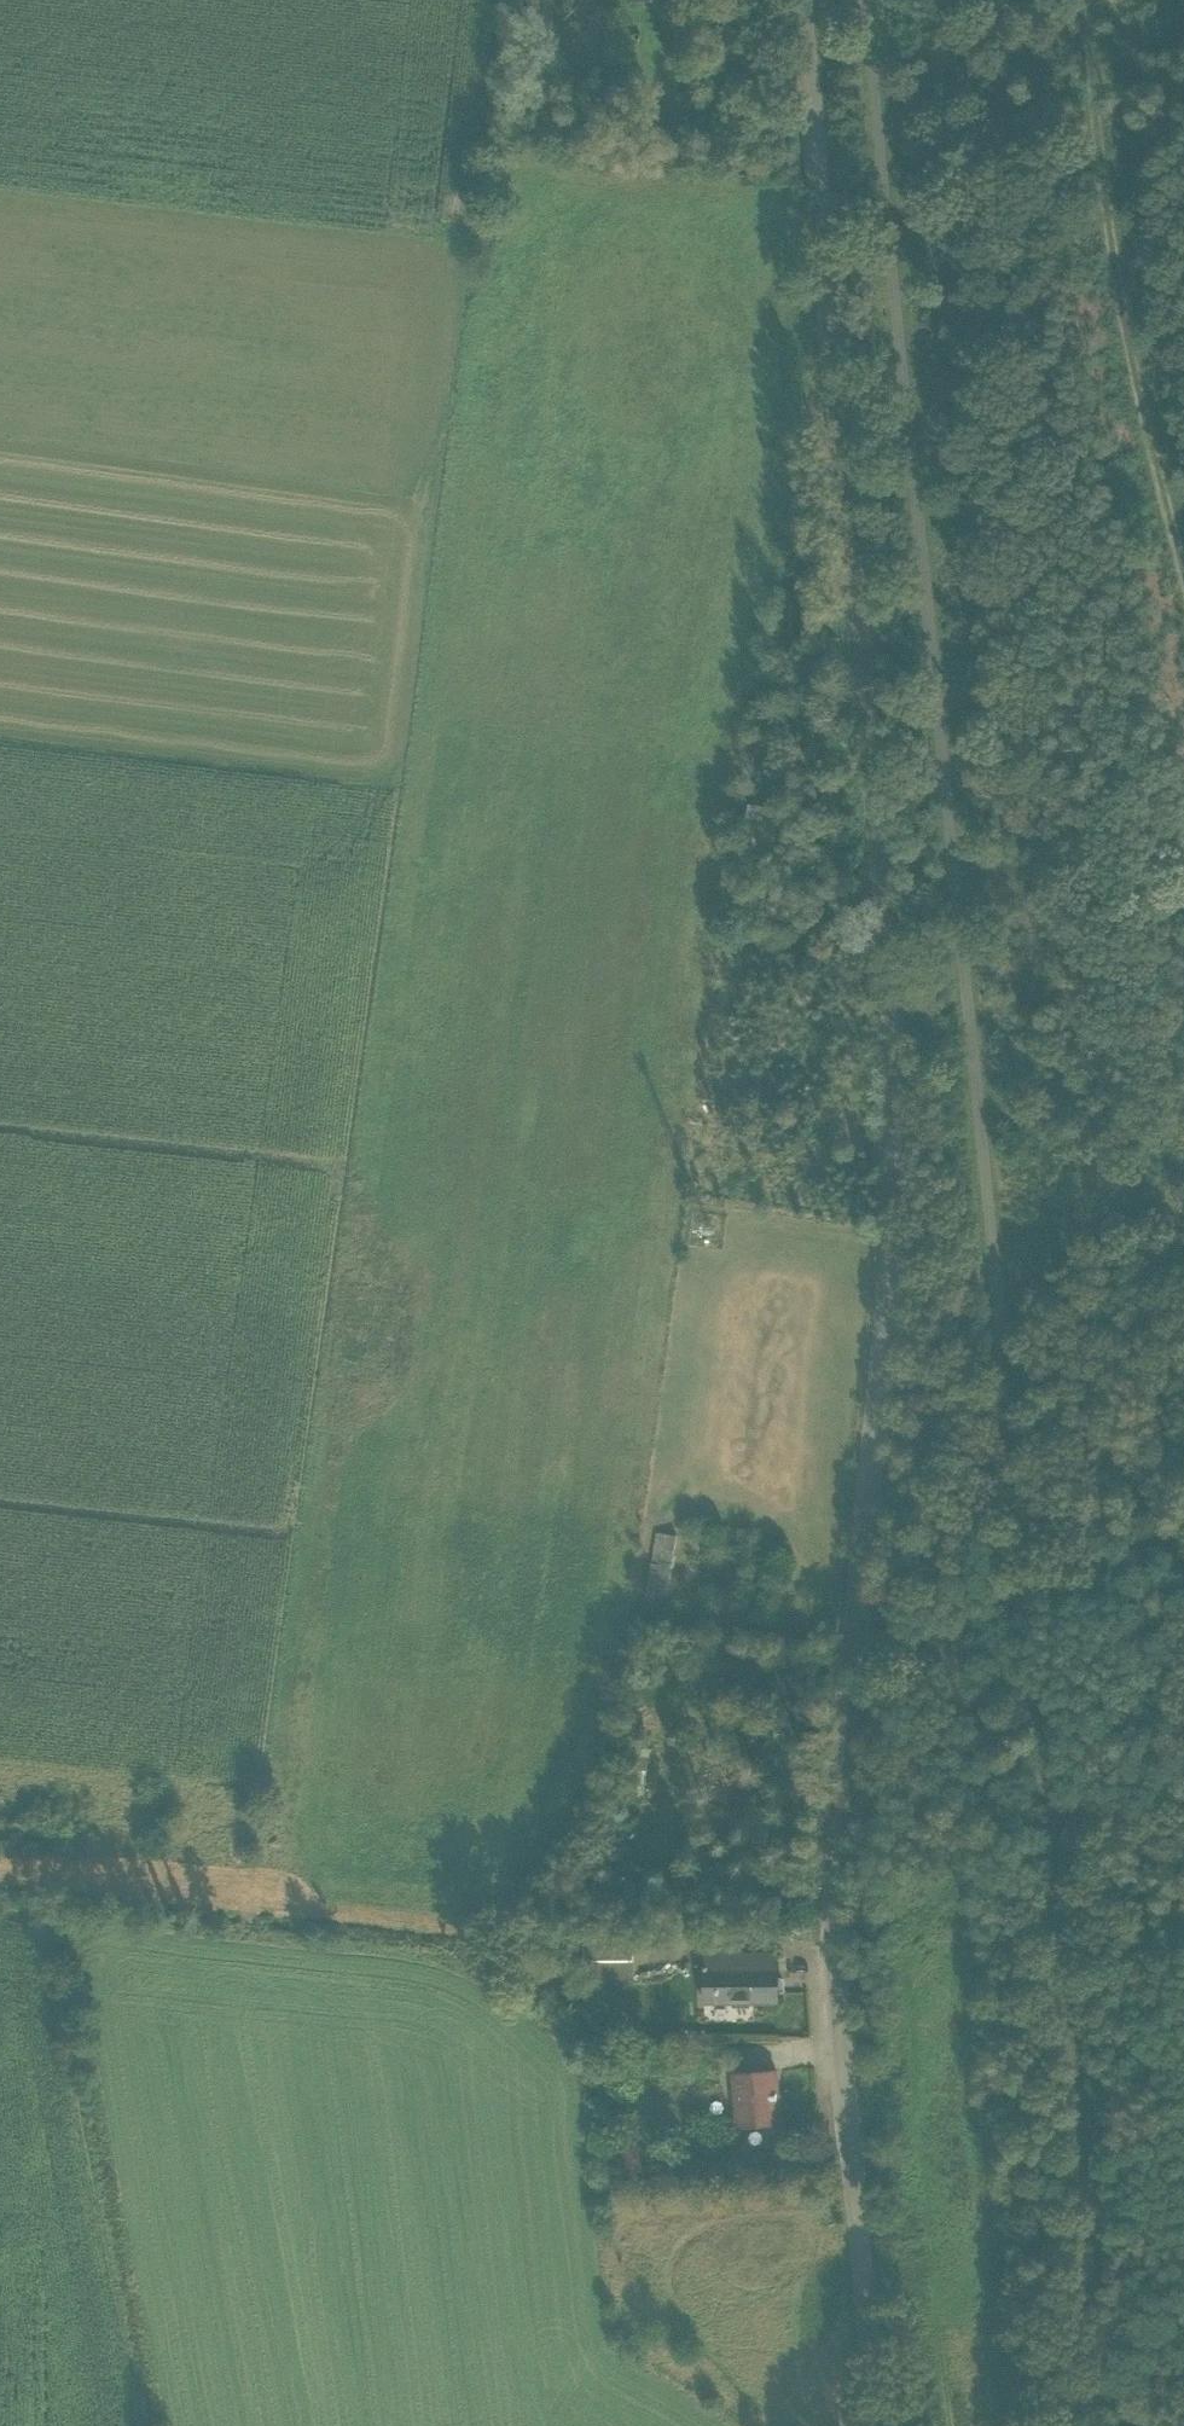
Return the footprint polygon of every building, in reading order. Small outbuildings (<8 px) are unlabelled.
[(735,829),(739,830),(744,830),(742,842),(773,847),(778,809),(747,805),(746,817),(737,816),(735,829)] [(647,1595),(656,1596),(667,1598),(677,1536),(658,1533),(647,1595)] [(633,1930),(584,1931),(585,1981),(634,1980),(633,1930)] [(783,1981),(778,1980),(778,1956),(703,1955),(703,2005),(732,2005),(731,2009),(750,2009),(750,2003),(778,2003),(778,1993),(783,1992),(783,1981)] [(736,2129),(780,2126),(776,2070),(732,2074),(736,2129)] [(616,2140),(602,2144),(606,2160),(620,2157),(616,2140)]
